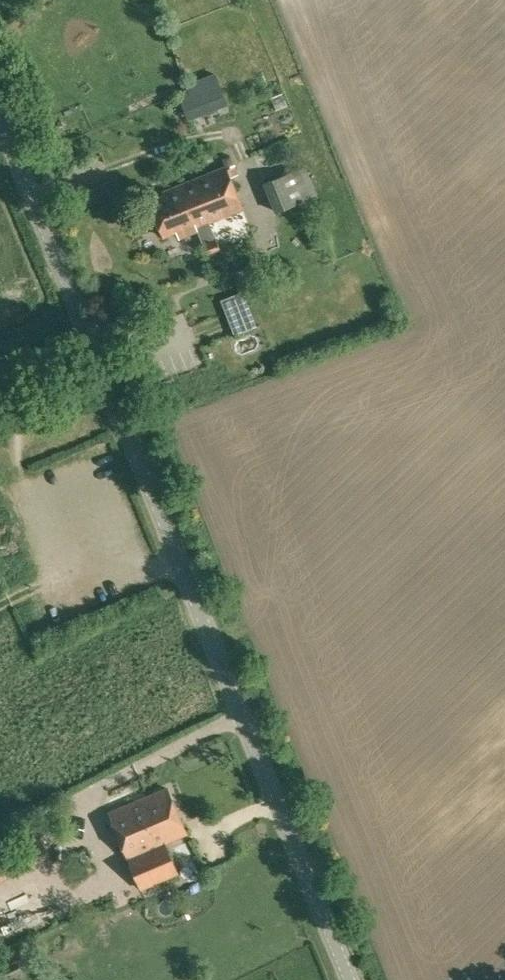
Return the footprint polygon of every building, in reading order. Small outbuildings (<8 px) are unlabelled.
[(179,95),(188,118),(226,103),(216,75),(186,86),(188,92),(179,95)] [(194,180),(210,221),(244,208),(227,166),(194,180)] [(263,181),(274,210),(309,196),(298,167),(263,181)] [(107,198),(116,194),(111,180),(102,184),(107,198)] [(210,221),(194,180),(165,191),(166,194),(150,201),(164,236),(196,224),(213,268),(227,263),(210,221)] [(225,303),(231,326),(251,321),(245,298),(225,303)] [(110,813),(128,856),(129,856),(142,888),(178,872),(165,842),(188,833),(168,788),(110,813)]
